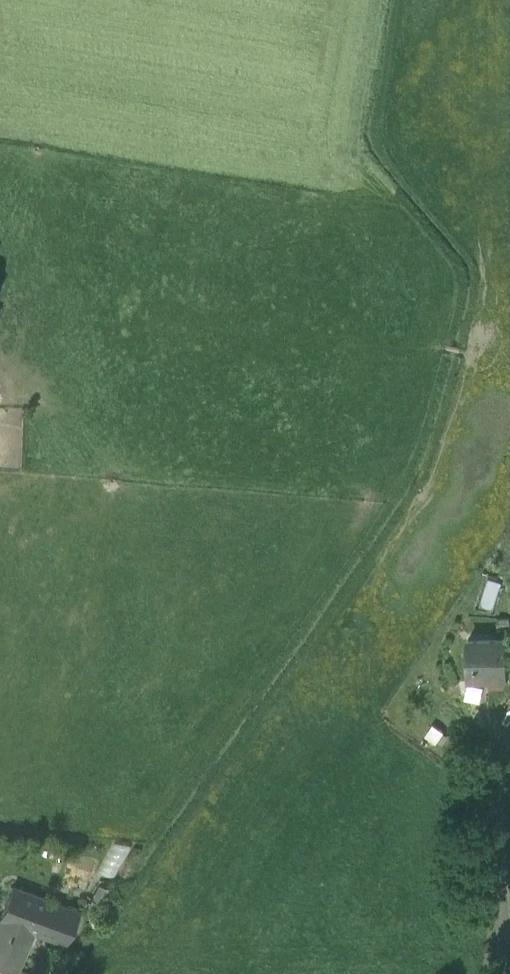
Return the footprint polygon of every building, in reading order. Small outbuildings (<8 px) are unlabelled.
[(471,640),(472,679),(487,678),(487,673),(506,672),(506,657),(505,639),(471,640)] [(19,967),(33,931),(14,924),(27,892),(10,885),(0,911),(0,960),(19,967)] [(33,931),(63,943),(75,911),(27,892),(14,924),(33,931)]
